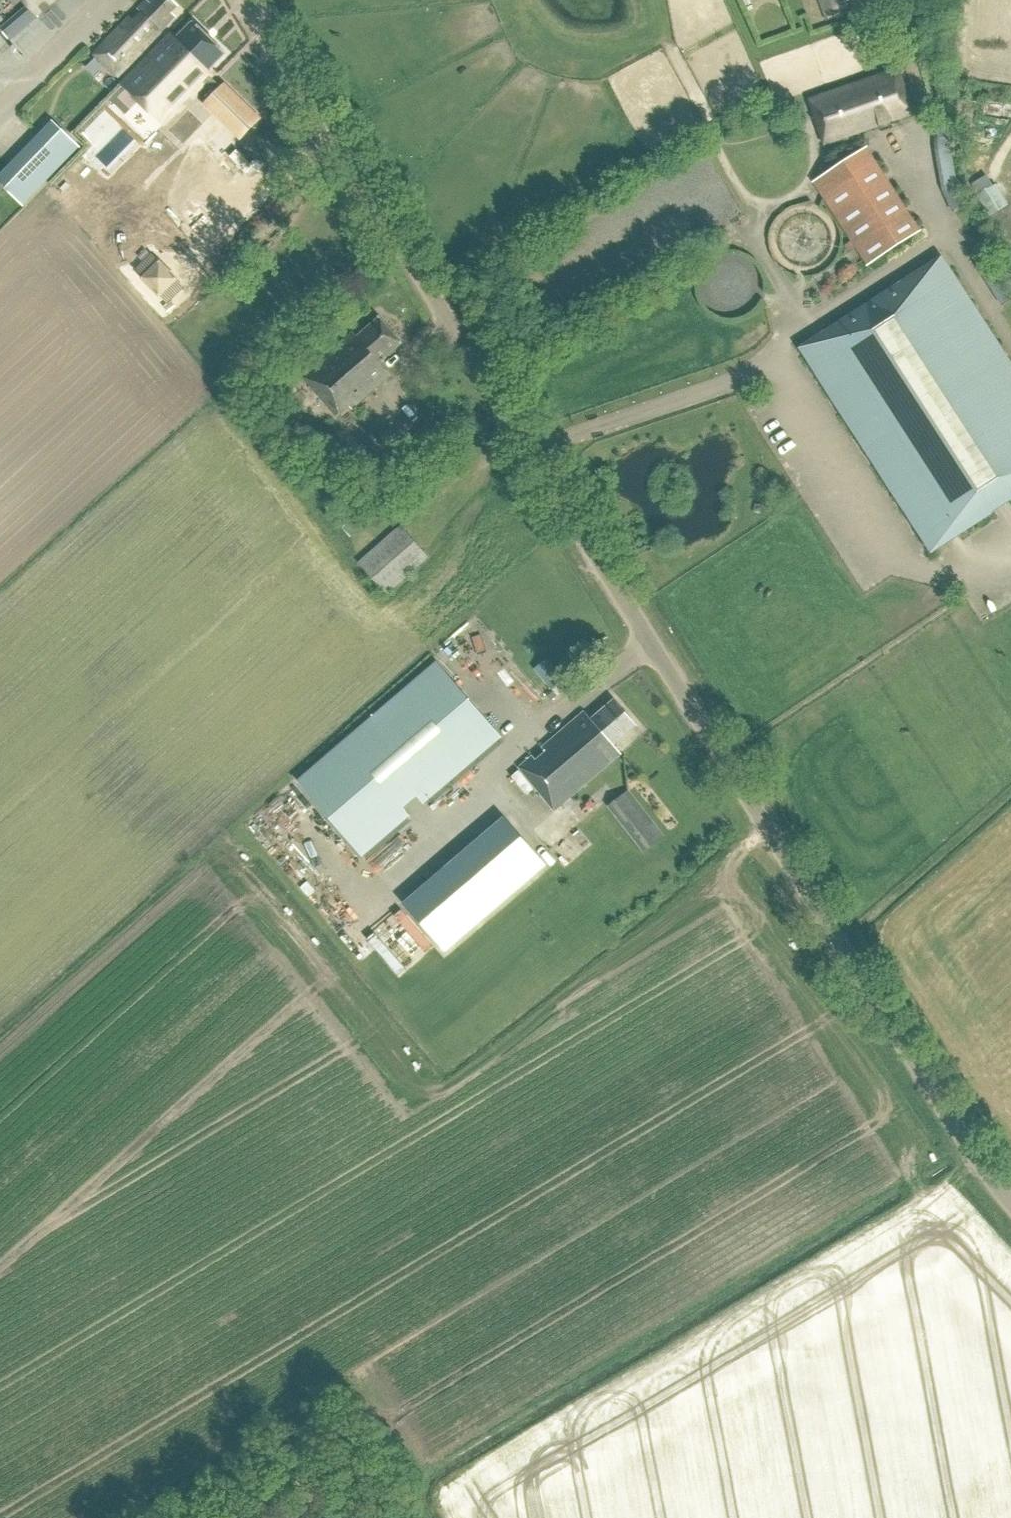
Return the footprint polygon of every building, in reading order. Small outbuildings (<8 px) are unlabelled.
[(36,14),(53,0),(24,0),(36,14)] [(179,6),(172,0),(154,0),(151,4),(147,0),(146,0),(138,8),(141,11),(132,21),(129,17),(94,53),(119,77),(176,18),(172,13),(179,6)] [(874,2),(873,0),(821,0),(828,19),(874,2)] [(210,72),(226,55),(194,23),(176,41),(172,37),(123,87),(136,99),(150,87),(178,112),(214,77),(210,72)] [(79,60),(30,106),(55,133),(104,87),(79,60)] [(809,98),(825,145),(916,114),(901,67),(809,98)] [(207,104),(216,113),(233,96),(225,87),(207,104)] [(67,134),(37,165),(23,151),(0,175),(0,184),(23,206),(58,171),(80,147),(67,134)] [(82,149),(61,170),(79,187),(99,167),(82,149)] [(867,149),(814,183),(852,241),(844,246),(849,253),(857,248),(867,264),(919,230),(867,149)] [(987,189),(977,195),(989,216),(999,210),(987,189)] [(168,304),(187,286),(153,252),(134,270),(168,304)] [(1010,500),(1010,368),(940,258),(921,270),(803,347),(934,550),(1010,500)] [(335,417),(346,408),(348,406),(352,411),(390,378),(379,364),(401,345),(378,318),(356,337),(353,333),(302,377),(335,417)] [(385,472),(374,482),(382,492),(393,482),(385,472)] [(352,506),(336,520),(351,537),(367,522),(352,506)] [(986,524),(958,542),(964,551),(991,532),(986,524)] [(387,594),(428,557),(401,526),(359,563),(387,594)] [(546,657),(533,669),(541,678),(554,667),(546,657)] [(436,661),(298,780),(363,856),(410,816),(403,807),(416,796),(424,804),(501,738),(436,661)] [(636,726),(614,700),(593,717),(587,709),(540,747),(545,753),(536,760),(532,755),(518,767),(553,808),(620,753),(613,745),(636,726)] [(609,806),(644,851),(664,836),(628,791),(609,806)] [(545,865),(503,816),(403,903),(445,951),(545,865)]
